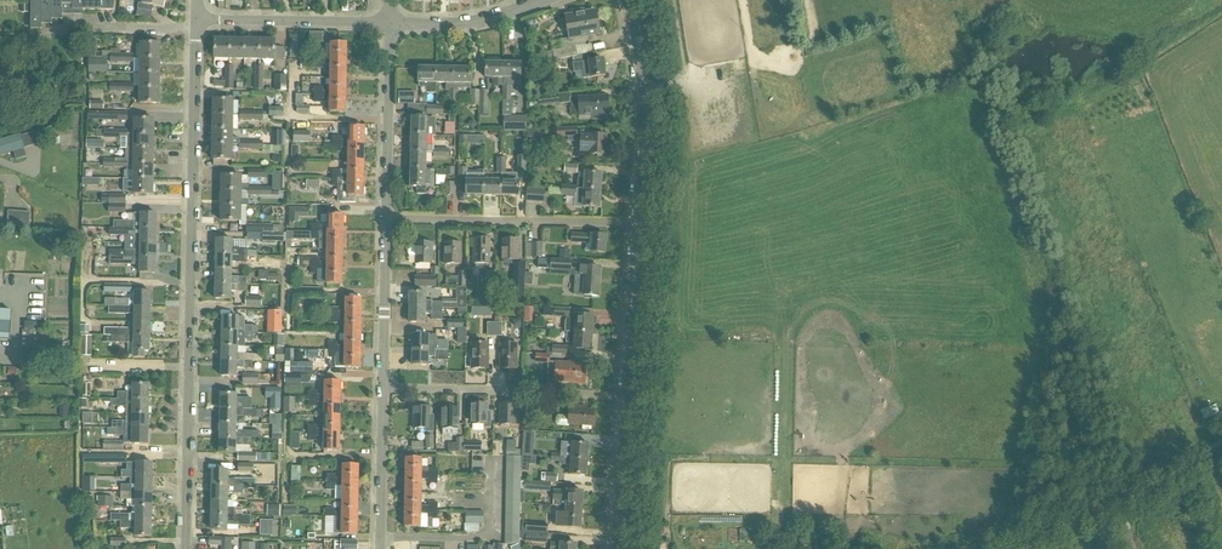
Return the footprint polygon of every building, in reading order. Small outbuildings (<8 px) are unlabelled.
[(63,15),(63,9),(114,10),(115,1),(107,0),(32,0),(31,30),(32,30),(32,24),(42,24),(42,19),(52,20),(52,14),(63,15)] [(165,0),(142,0),(142,4),(138,3),(137,9),(152,12),(153,6),(164,8),(165,0)] [(238,0),(232,0),(232,8),(242,8),(242,2),(238,2),(238,0)] [(31,4),(21,4),(22,12),(31,12),(31,4)] [(553,51),(547,52),(548,61),(578,55),(577,48),(586,46),(584,37),(600,34),(596,11),(585,13),(584,11),(576,12),(577,15),(566,17),(570,39),(561,40),(563,49),(553,51)] [(230,59),(230,40),(215,40),(215,59),(230,59)] [(230,40),(230,59),(245,60),(245,41),(241,40),(230,40)] [(245,41),(245,60),(260,60),(261,41),(245,41)] [(261,41),(260,60),(275,60),(276,42),(261,41)] [(316,60),(347,61),(347,44),(332,43),(331,57),(324,57),(324,53),(316,53),(316,60)] [(141,59),(160,59),(160,44),(141,44),(141,59)] [(122,62),(122,55),(110,54),(110,62),(122,62)] [(122,55),(122,62),(133,63),(133,55),(122,55)] [(90,58),(90,71),(108,71),(108,58),(90,58)] [(140,74),(159,74),(160,59),(141,59),(140,74)] [(347,61),(316,60),(315,68),(324,68),(324,65),(331,65),(331,78),(347,78),(347,61)] [(603,60),(573,64),(574,73),(583,72),(584,79),(606,77),(603,60)] [(504,85),(504,78),(504,63),(487,63),(486,63),(486,78),(487,78),(494,78),(494,85),(503,85),(504,85)] [(504,85),(511,85),(511,86),(521,86),(521,78),(521,63),(504,63),(504,78),(504,85)] [(437,83),(437,68),(420,68),(420,67),(419,83),(419,87),(425,87),(427,93),(436,93),(437,83)] [(454,83),(454,68),(437,68),(437,83),(447,83),(446,90),(450,90),(454,90),(454,83)] [(454,99),(458,99),(458,90),(458,88),(471,88),(472,68),(471,68),(471,69),(454,68),(454,83),(454,90),(450,90),(450,97),(454,97),(454,99)] [(159,74),(140,74),(140,89),(159,89),(159,74)] [(275,93),(286,93),(286,76),(276,76),(275,93)] [(347,78),(331,78),(331,92),(323,92),(323,88),(315,88),(315,95),(346,96),(347,78)] [(531,91),(537,95),(543,88),(538,83),(531,91)] [(301,87),(301,106),(314,106),(314,99),(308,99),(308,87),(301,87)] [(159,89),(140,89),(140,104),(159,104),(159,89)] [(479,106),(480,92),(471,92),(471,106),(479,106)] [(479,106),(479,115),(488,115),(488,106),(488,92),(480,92),(479,106)] [(558,94),(539,96),(540,106),(559,104),(558,94)] [(346,96),(315,95),(315,103),(323,103),(323,99),(331,99),(330,113),(346,113),(346,96)] [(398,103),(414,103),(414,95),(398,95),(398,103)] [(579,100),(571,100),(572,116),(580,116),(580,117),(592,116),(592,120),(609,119),(608,97),(579,99),(579,100)] [(214,100),(214,115),(233,115),(233,100),(214,100)] [(427,107),(427,115),(434,115),(434,111),(436,111),(436,107),(427,107)] [(434,111),(434,115),(443,115),(443,107),(436,107),(436,111),(434,111)] [(284,117),(284,109),(270,109),(270,117),(284,117)] [(240,119),(252,120),(252,112),(240,111),(240,119)] [(252,112),(252,120),(263,120),(263,112),(252,112)] [(105,113),(105,121),(113,121),(127,121),(127,113),(113,113),(105,113)] [(213,130),(233,130),(233,115),(214,115),(213,130)] [(504,116),(504,131),(518,131),(526,131),(526,120),(526,116),(504,116)] [(413,119),(412,136),(427,136),(435,136),(435,119),(412,118),(412,119),(413,119)] [(130,125),(134,125),(134,134),(134,135),(153,135),(153,120),(130,120),(130,125)] [(333,137),(333,144),(365,145),(365,128),(350,127),(349,141),(342,141),(342,137),(333,137)] [(591,137),(581,137),(577,137),(577,128),(558,130),(558,138),(569,137),(569,142),(581,142),(581,152),(590,153),(590,155),(606,156),(607,136),(591,136),(591,137)] [(213,130),(213,145),(232,145),(240,145),(240,141),(238,138),(232,138),(233,130),(213,130)] [(295,132),(295,142),(310,142),(310,132),(295,132)] [(127,138),(127,149),(134,149),(134,150),(153,150),(153,148),(156,148),(156,141),(153,141),(153,135),(134,135),(134,134),(127,134),(127,138)] [(412,153),(426,153),(434,153),(434,157),(449,158),(449,150),(434,149),(434,146),(427,146),(427,136),(412,136),(412,153)] [(21,137),(0,143),(0,156),(24,149),(21,137)] [(277,147),(284,149),(287,140),(280,138),(277,147)] [(164,140),(164,153),(175,153),(175,141),(164,140)] [(252,149),(252,142),(240,141),(240,149),(252,149)] [(252,142),(252,149),(262,150),(263,142),(252,142)] [(365,162),(365,145),(333,144),(333,152),(342,152),(342,148),(349,148),(349,162),(365,162)] [(232,145),(213,145),(213,160),(232,160),(232,145)] [(134,165),(153,165),(153,150),(134,150),(134,149),(127,149),(127,156),(134,156),(134,164),(134,165)] [(1041,153),(1044,164),(1051,163),(1048,151),(1041,153)] [(412,153),(412,170),(426,170),(426,153),(412,153)] [(518,160),(518,173),(527,173),(527,160),(518,160)] [(333,171),(333,179),(364,180),(365,162),(349,162),(349,176),(341,175),(341,171),(333,171)] [(126,168),(126,170),(134,170),(134,179),(153,179),(153,165),(134,165),(134,164),(127,164),(127,168),(126,168)] [(290,165),(276,165),(276,186),(286,186),(286,176),(290,176),(290,165)] [(578,166),(566,165),(565,173),(578,173),(578,166)] [(505,167),(498,166),(498,174),(502,174),(502,182),(501,196),(518,196),(518,197),(519,197),(519,181),(518,181),(518,182),(517,182),(517,174),(505,173),(505,167)] [(459,167),(458,182),(467,182),(467,167),(459,167)] [(411,187),(417,187),(417,194),(426,194),(426,188),(434,188),(434,170),(426,170),(412,170),(411,187)] [(249,179),(266,179),(266,171),(249,171),(249,179)] [(577,190),(601,191),(602,174),(585,173),(585,179),(578,179),(577,190)] [(467,196),(484,196),(484,181),(484,175),(467,175),(467,181),(467,196)] [(222,191),(241,191),(241,176),(222,176),(222,191)] [(301,193),(300,176),(292,177),(293,193),(301,193)] [(153,179),(134,179),(127,179),(127,186),(134,186),(134,195),(153,195),(153,179)] [(333,179),(332,186),(341,187),(341,183),(349,183),(348,197),(364,197),(364,180),(333,179)] [(484,196),(501,196),(502,182),(484,181),(484,196)] [(454,183),(446,183),(446,196),(454,196),(454,183)] [(562,186),(562,189),(550,188),(550,194),(561,195),(575,196),(574,207),(583,207),(600,208),(601,191),(577,190),(577,187),(562,186)] [(546,190),(540,190),(528,189),(527,201),(545,202),(546,190)] [(222,206),(241,206),(241,191),(222,191),(222,206)] [(241,206),(222,206),(222,221),(241,221),(241,206)] [(289,207),(288,223),(299,223),(299,218),(307,218),(308,208),(289,207)] [(115,221),(114,228),(125,228),(125,227),(134,228),(142,228),(158,228),(158,214),(141,214),(134,214),(134,221),(125,221),(115,221)] [(312,224),(312,232),(344,233),(344,215),(328,215),(328,229),(321,228),(321,225),(312,224)] [(101,219),(101,227),(113,228),(113,220),(101,219)] [(110,228),(110,235),(125,235),(134,236),(134,243),(141,243),(157,243),(157,229),(158,228),(142,228),(134,228),(125,227),(125,228),(114,228),(110,228)] [(291,244),(302,244),(302,232),(292,232),(291,244)] [(344,233),(312,232),(312,240),(320,240),(320,236),(328,236),(328,249),(343,250),(344,233)] [(263,233),(263,242),(284,242),(284,233),(263,233)] [(586,252),(591,252),(605,253),(606,236),(592,235),(592,236),(572,235),(572,242),(586,243),(586,252)] [(217,239),(216,254),(233,254),(247,255),(248,248),(233,248),(233,240),(217,239)] [(470,239),(470,247),(474,247),(474,260),(474,264),(490,264),(490,260),(490,239),(474,239),(470,239)] [(519,240),(503,240),(503,260),(519,261),(519,240)] [(110,250),(110,257),(157,258),(157,243),(141,243),(134,243),(134,250),(110,250)] [(409,256),(416,256),(416,263),(432,264),(433,243),(416,243),(416,247),(410,247),(407,249),(407,254),(409,256)] [(461,244),(445,243),(445,264),(461,264),(461,244)] [(543,244),(533,243),(533,256),(542,257),(543,244)] [(263,257),(263,249),(251,249),(250,257),(263,257)] [(343,250),(328,249),(327,263),(320,263),(320,259),(311,258),(311,266),(343,267),(343,250)] [(560,249),(559,258),(570,258),(571,249),(560,249)] [(216,254),(216,269),(232,269),(233,262),(247,262),(247,255),(233,254),(216,254)] [(157,273),(157,258),(110,257),(110,264),(140,264),(140,272),(157,273)] [(570,271),(571,261),(550,260),(538,260),(537,269),(550,270),(570,271)] [(517,275),(517,288),(524,288),(525,275),(525,263),(518,263),(517,275)] [(343,267),(311,266),(311,273),(319,274),(320,270),(327,270),(327,284),(343,284),(343,267)] [(580,267),(580,269),(571,268),(571,275),(576,275),(575,295),(584,296),(586,296),(586,297),(592,298),(592,296),(598,297),(600,276),(599,276),(599,269),(580,267)] [(216,269),(216,284),(232,284),(238,284),(247,284),(247,277),(238,277),(232,276),(232,269),(216,269)] [(486,271),(485,288),(496,288),(497,271),(486,271)] [(415,275),(415,284),(415,286),(436,286),(437,276),(415,275)] [(216,284),(216,298),(232,298),(232,291),(238,291),(241,291),(247,291),(247,284),(238,284),(232,284),(216,284)] [(110,306),(135,307),(151,307),(151,292),(135,292),(135,299),(120,299),(115,299),(115,305),(110,305),(110,306)] [(409,307),(442,308),(442,302),(432,302),(432,300),(426,300),(426,293),(409,292),(409,307)] [(246,306),(263,307),(263,297),(246,296),(246,306)] [(330,315),(361,316),(362,298),(346,298),(346,312),(338,312),(338,308),(330,308),(330,315)] [(442,302),(442,308),(457,308),(457,300),(456,300),(442,300),(442,302)] [(151,321),(151,307),(135,307),(110,306),(110,313),(129,314),(135,314),(134,321),(151,321)] [(442,308),(409,307),(409,322),(425,322),(426,314),(431,314),(431,319),(442,320),(442,308)] [(544,307),(544,315),(569,317),(569,309),(544,307)] [(10,341),(12,310),(0,310),(0,340),(10,341)] [(281,311),(268,311),(268,332),(281,332),(281,311)] [(171,314),(154,314),(154,323),(170,324),(171,314)] [(361,316),(330,315),(329,323),(338,323),(338,319),(345,319),(345,333),(361,333),(361,316)] [(565,332),(567,332),(592,334),(594,316),(576,315),(576,319),(566,318),(565,332)] [(223,316),(223,332),(253,332),(253,325),(245,325),(245,317),(239,317),(223,316)] [(463,328),(463,319),(448,319),(448,328),(463,328)] [(151,321),(134,321),(134,328),(134,336),(150,336),(151,321)] [(38,349),(38,348),(39,332),(39,331),(23,330),(22,348),(38,349)] [(39,332),(38,348),(47,348),(48,332),(39,332)] [(253,339),(253,332),(223,332),(222,346),(239,346),(244,346),(244,339),(253,339)] [(567,342),(574,342),(574,349),(591,350),(592,334),(567,332),(567,342)] [(361,333),(345,333),(345,346),(337,346),(337,342),(329,342),(329,350),(361,350),(361,333)] [(79,335),(78,355),(92,356),(92,335),(79,335)] [(134,336),(128,336),(105,335),(112,335),(112,342),(134,343),(134,357),(144,357),(144,351),(150,351),(150,336),(134,336)] [(412,350),(445,350),(445,344),(436,344),(436,341),(429,341),(429,335),(412,335),(412,350)] [(473,337),(473,343),(472,343),(472,368),(487,369),(488,343),(479,343),(479,337),(473,337)] [(517,344),(501,343),(501,369),(517,369),(517,344)] [(238,354),(239,346),(222,346),(222,360),(252,361),(253,354),(241,354),(238,354)] [(567,347),(553,346),(553,354),(566,355),(567,347)] [(73,348),(58,347),(57,355),(73,355),(73,348)] [(361,350),(329,350),(329,357),(337,357),(337,353),(345,354),(344,367),(360,368),(361,350)] [(448,350),(445,350),(412,350),(412,364),(429,365),(429,357),(435,357),(434,360),(448,360),(448,350)] [(549,363),(549,355),(536,355),(536,362),(549,363)] [(252,368),(252,361),(222,360),(222,375),(238,376),(238,368),(241,368),(252,368)] [(313,363),(291,363),(291,373),(313,373),(313,363)] [(585,380),(586,365),(556,363),(555,381),(572,382),(572,379),(576,379),(576,384),(585,385),(585,380)] [(258,383),(258,375),(244,375),(243,383),(258,383)] [(308,398),(340,399),(340,381),(325,381),(324,395),(317,395),(317,391),(309,391),(308,398)] [(119,399),(150,400),(150,385),(134,385),(134,392),(119,392),(119,399)] [(266,388),(266,389),(266,398),(271,398),(271,409),(280,409),(281,409),(281,388),(266,388)] [(221,394),(221,409),(252,409),(252,402),(237,402),(238,394),(221,394)] [(284,397),(284,412),(295,412),(295,397),(284,397)] [(324,416),(340,416),(340,399),(308,398),(308,406),(317,406),(317,402),(324,402),(324,416)] [(87,408),(88,399),(80,399),(79,408),(87,408)] [(112,406),(118,406),(127,407),(127,414),(149,414),(150,400),(119,399),(112,399),(112,406)] [(21,401),(20,409),(29,409),(29,401),(21,401)] [(471,424),(484,425),(484,428),(491,428),(492,412),(487,411),(487,404),(471,403),(471,424)] [(516,404),(500,404),(500,425),(516,425),(516,404)] [(1216,404),(1199,411),(1203,420),(1220,414),(1216,404)] [(540,407),(532,406),(531,421),(539,422),(540,407)] [(556,417),(556,423),(557,426),(569,427),(569,424),(593,426),(594,410),(581,409),(582,407),(570,406),(569,415),(558,415),(556,417)] [(413,428),(426,428),(426,432),(434,432),(434,415),(430,415),(430,407),(413,407),(413,428)] [(458,408),(442,408),(442,429),(458,429),(458,408)] [(252,409),(221,409),(221,424),(237,424),(237,416),(241,416),(252,416),(252,409)] [(83,413),(83,422),(93,422),(93,413),(83,413)] [(113,421),(113,428),(149,429),(149,414),(127,414),(127,421),(113,421)] [(283,414),(270,414),(270,423),(283,423),(283,414)] [(308,433),(340,433),(340,416),(324,416),(324,429),(316,429),(316,425),(308,425),(308,433)] [(221,424),(221,438),(251,438),(259,438),(259,431),(251,431),(241,431),(237,431),(237,424),(221,424)] [(149,429),(113,428),(113,433),(118,433),(118,436),(124,436),(124,443),(133,443),(149,444),(149,429)] [(340,433),(308,433),(308,440),(316,441),(316,437),(324,437),(323,451),(339,451),(340,433)] [(251,438),(221,438),(220,453),(236,453),(236,445),(241,446),(251,446),(251,438)] [(482,451),(482,443),(482,442),(464,442),(464,451),(482,451)] [(562,442),(561,455),(563,455),(563,458),(564,458),(565,458),(565,459),(588,460),(589,445),(590,445),(572,443),(564,443),(562,442)] [(406,475),(437,476),(437,468),(429,468),(429,472),(421,472),(421,458),(406,458),(406,475)] [(564,465),(570,466),(570,474),(569,475),(587,476),(587,475),(588,460),(565,459),(564,465)] [(122,478),(137,478),(153,478),(153,463),(137,463),(137,471),(122,471),(122,478)] [(326,482),(358,482),(358,465),(343,465),(342,479),(335,478),(335,475),(326,474),(326,482)] [(292,466),(291,481),(301,481),(301,466),(292,466)] [(213,471),(212,486),(243,486),(256,487),(256,479),(249,479),(241,479),(229,479),(229,471),(213,471)] [(541,481),(545,481),(557,482),(558,475),(542,474),(541,481)] [(405,493),(421,493),(421,479),(429,479),(428,483),(437,484),(437,476),(406,475),(405,493)] [(122,485),(121,492),(153,492),(153,478),(137,478),(137,486),(130,486),(130,485),(122,485)] [(358,482),(326,482),(326,489),(335,490),(335,486),(342,486),(342,499),(358,500),(358,482)] [(524,490),(528,490),(550,492),(551,484),(529,483),(524,482),(524,490)] [(243,486),(212,486),(212,500),(228,500),(228,493),(243,493),(243,486)] [(555,506),(566,507),(566,509),(582,510),(583,493),(567,491),(567,492),(554,491),(554,500),(555,500),(555,506)] [(137,500),(137,507),(153,507),(153,492),(121,492),(121,500),(137,500)] [(405,510),(436,511),(437,503),(428,503),(428,507),(420,506),(421,493),(405,493),(405,510)] [(99,497),(99,507),(112,507),(112,497),(99,497)] [(358,500),(342,499),(342,513),(334,513),(334,509),(326,509),(326,516),(334,517),(357,517),(358,500)] [(212,500),(212,515),(242,515),(242,508),(228,508),(228,500),(212,500)] [(268,505),(268,516),(280,517),(280,505),(268,505)] [(284,506),(283,515),(297,515),(297,506),(284,506)] [(111,521),(121,521),(152,522),(153,507),(137,507),(136,514),(111,514),(111,521)] [(582,510),(566,509),(565,517),(557,517),(556,527),(581,529),(582,510)] [(436,511),(405,510),(405,527),(420,528),(420,514),(428,514),(428,518),(436,518),(436,511)] [(483,512),(468,511),(468,524),(482,524),(483,512)] [(212,515),(212,530),(228,530),(228,525),(238,526),(251,526),(251,515),(242,515),(212,515)] [(357,517),(334,517),(334,533),(341,534),(357,534),(357,517)] [(152,522),(121,521),(121,529),(136,529),(136,536),(152,536),(152,522)] [(273,535),(273,521),(261,521),(261,535),(273,535)] [(526,531),(534,531),(547,532),(548,525),(526,523),(526,531)] [(548,543),(548,536),(526,534),(526,541),(548,543)] [(126,546),(126,538),(111,538),(111,546),(126,546)] [(232,538),(223,538),(222,548),(232,548),(232,538)] [(349,541),(341,541),(341,548),(359,548),(359,541),(349,541)]
